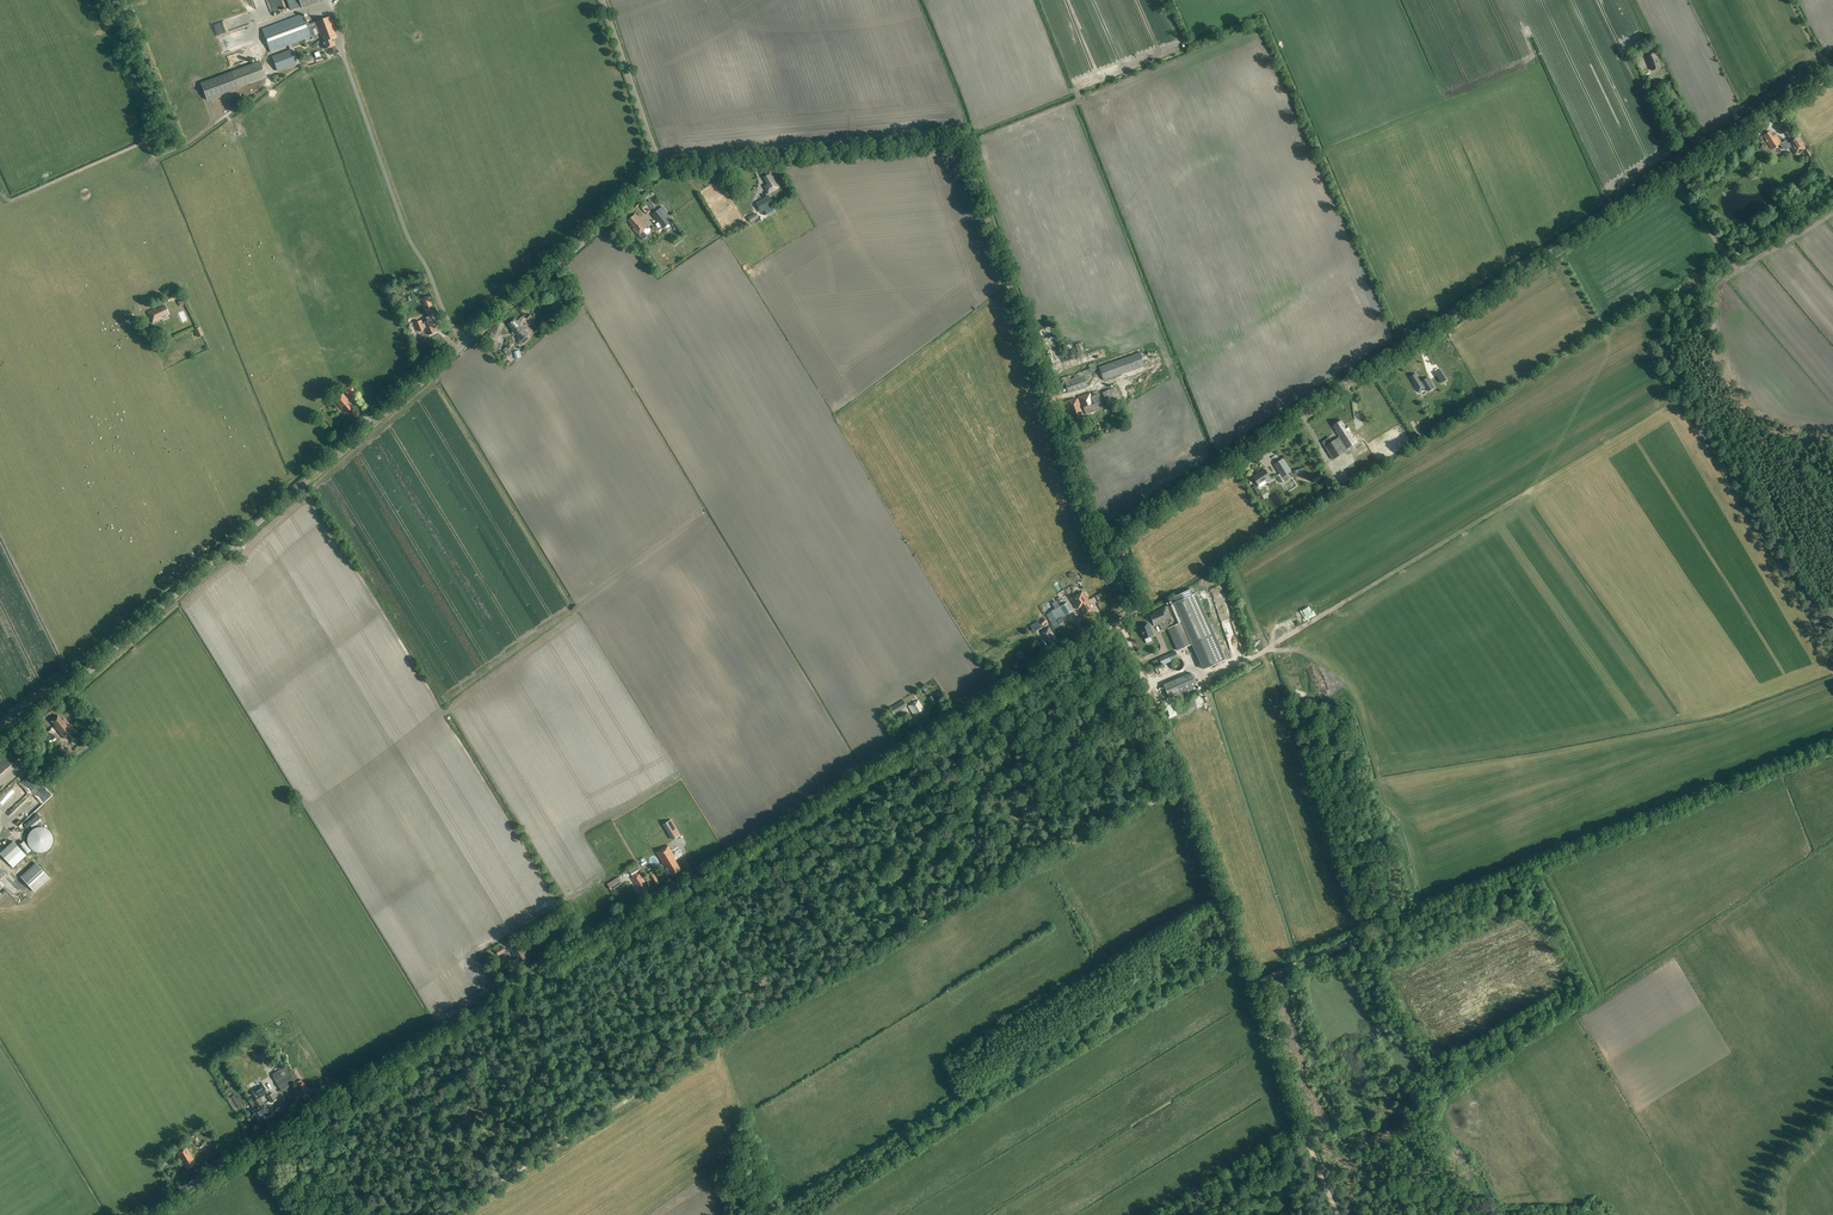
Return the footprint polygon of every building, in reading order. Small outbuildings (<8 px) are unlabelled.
[(272,0),(260,0),(265,20),(273,18),(272,14),(275,13),(272,0)] [(301,8),(302,9),(327,0),(298,0),(301,8)] [(216,21),(219,33),(255,22),(252,10),(216,21)] [(303,14),(262,29),(270,52),(311,37),(311,36),(319,33),(325,49),(335,45),(332,38),(337,37),(329,16),(307,25),(303,14)] [(296,64),(291,50),(272,57),(277,71),(296,64)] [(1661,68),(1654,54),(1645,59),(1651,72),(1661,68)] [(1643,70),(1648,68),(1645,60),(1640,62),(1643,70)] [(207,101),(237,90),(266,79),(259,62),(201,84),(207,101)] [(1770,131),(1763,136),(1772,150),(1780,144),(1782,143),(1777,134),(1773,137),(1770,131)] [(1782,143),(1780,144),(1783,149),(1786,150),(1791,148),(1796,156),(1807,149),(1799,137),(1792,142),(1789,143),(1788,143),(1786,140),(1782,143)] [(768,194),(772,192),(779,187),(770,173),(763,178),(767,183),(767,184),(764,186),(768,194)] [(768,196),(757,203),(756,204),(761,213),(774,206),(768,196)] [(656,210),(650,200),(645,203),(651,213),(656,210)] [(673,221),(668,214),(662,206),(652,214),(658,222),(655,224),(658,228),(661,226),(663,229),(673,221)] [(759,218),(756,213),(748,218),(751,223),(759,218)] [(636,214),(628,221),(634,228),(633,229),(639,236),(640,236),(643,239),(649,234),(648,234),(651,232),(651,230),(649,228),(648,228),(636,214)] [(169,302),(176,299),(173,294),(166,298),(169,302)] [(434,307),(431,299),(430,297),(423,300),(427,310),(434,307)] [(147,312),(152,323),(160,319),(160,318),(169,313),(165,305),(156,309),(156,308),(147,312)] [(429,335),(438,332),(432,319),(423,323),(425,330),(427,329),(429,335)] [(508,319),(501,324),(504,327),(510,323),(508,319)] [(515,319),(509,324),(508,324),(514,331),(512,332),(511,333),(513,335),(514,334),(520,340),(518,342),(521,345),(528,339),(526,336),(528,335),(520,325),(522,323),(519,319),(517,321),(515,319)] [(1159,325),(1154,327),(1158,338),(1164,336),(1159,325)] [(1085,352),(1082,343),(1079,344),(1076,345),(1079,354),(1082,353),(1085,352)] [(512,350),(512,349),(508,345),(502,350),(506,354),(505,354),(510,358),(512,355),(510,352),(512,350)] [(1140,352),(1099,367),(1104,380),(1144,366),(1140,352)] [(1063,358),(1066,366),(1077,362),(1074,354),(1063,358)] [(1092,378),(1090,374),(1088,369),(1063,377),(1065,383),(1068,392),(1088,386),(1086,380),(1092,378)] [(1441,383),(1447,380),(1440,369),(1435,373),(1441,383)] [(1434,387),(1428,377),(1422,381),(1421,382),(1416,374),(1411,377),(1414,382),(1413,383),(1419,393),(1425,389),(1425,388),(1426,387),(1428,391),(1434,387)] [(349,395),(355,391),(350,385),(344,389),(349,395)] [(1115,387),(1102,392),(1109,407),(1121,402),(1115,387)] [(1092,396),(1091,396),(1090,392),(1077,397),(1078,399),(1081,408),(1083,407),(1085,414),(1097,411),(1103,409),(1097,393),(1096,391),(1091,392),(1092,396)] [(347,414),(353,408),(348,402),(350,401),(343,393),(334,400),(343,411),(344,410),(347,414)] [(1081,408),(1078,399),(1074,400),(1073,398),(1065,401),(1069,413),(1071,413),(1074,423),(1084,420),(1081,414),(1083,413),(1081,408)] [(1347,448),(1357,442),(1353,435),(1349,429),(1348,430),(1341,420),(1334,425),(1337,430),(1335,430),(1340,437),(1325,448),(1333,460),(1349,450),(1347,448)] [(1389,438),(1408,428),(1409,431),(1410,430),(1412,434),(1415,433),(1410,422),(1386,434),(1389,438)] [(1360,435),(1358,432),(1353,435),(1357,442),(1362,438),(1360,435)] [(1282,477),(1292,470),(1284,458),(1274,465),(1276,468),(1280,474),(1282,477)] [(1259,485),(1265,481),(1266,482),(1277,476),(1280,474),(1276,468),(1268,472),(1266,469),(1254,477),(1259,485)] [(1280,474),(1277,476),(1281,482),(1278,484),(1280,487),(1287,482),(1285,478),(1284,479),(1282,477),(1280,474)] [(1061,592),(1065,589),(1061,581),(1057,583),(1061,592)] [(1085,614),(1092,609),(1089,605),(1091,604),(1083,591),(1070,599),(1076,609),(1081,606),(1085,614)] [(1261,594),(1266,609),(1274,606),(1269,592),(1261,594)] [(1174,603),(1153,612),(1154,614),(1150,615),(1154,626),(1159,623),(1162,630),(1168,628),(1177,650),(1192,643),(1203,669),(1225,659),(1196,593),(1174,603)] [(1060,607),(1065,615),(1073,611),(1068,602),(1060,607)] [(1046,616),(1055,630),(1061,627),(1058,622),(1059,621),(1060,623),(1064,620),(1063,618),(1065,616),(1059,606),(1051,611),(1051,612),(1046,616)] [(1030,626),(1034,632),(1042,627),(1040,624),(1038,621),(1030,626)] [(1261,621),(1251,624),(1256,641),(1266,639),(1261,621)] [(1148,623),(1139,626),(1143,638),(1153,635),(1148,623)] [(1050,645),(1057,640),(1049,626),(1041,631),(1050,645)] [(1237,652),(1245,648),(1243,644),(1235,649),(1237,652)] [(1168,654),(1159,658),(1162,665),(1171,661),(1168,654)] [(1183,665),(1183,664),(1183,663),(1183,662),(1182,661),(1181,660),(1181,659),(1180,659),(1179,658),(1178,658),(1177,658),(1176,658),(1175,659),(1174,659),(1173,660),(1172,661),(1172,662),(1171,662),(1171,663),(1171,664),(1171,665),(1171,666),(1172,667),(1172,668),(1173,669),(1174,669),(1174,670),(1175,670),(1177,670),(1178,670),(1179,670),(1180,670),(1181,669),(1182,668),(1182,667),(1183,667),(1183,666),(1183,665)] [(1170,702),(1198,690),(1191,673),(1163,684),(1170,702)] [(936,704),(932,696),(928,699),(933,706),(936,704)] [(922,723),(929,719),(918,701),(909,707),(915,716),(917,715),(922,723)] [(901,702),(894,706),(897,711),(904,707),(901,702)] [(64,738),(73,731),(65,721),(64,723),(58,717),(52,722),(55,726),(54,727),(64,738)] [(20,776),(32,763),(25,756),(13,769),(20,776)] [(32,771),(12,794),(21,802),(41,779),(32,771)] [(32,806),(36,805),(37,807),(39,810),(40,812),(44,816),(47,815),(49,818),(45,822),(54,819),(50,808),(53,806),(47,790),(43,791),(30,802),(32,806)] [(22,826),(23,819),(18,813),(11,812),(5,817),(4,824),(8,830),(16,831),(22,826)] [(662,824),(672,840),(681,835),(671,819),(662,824)] [(43,827),(41,827),(39,827),(37,827),(36,828),(34,828),(33,829),(32,830),(30,831),(29,833),(28,834),(28,836),(27,837),(27,839),(27,841),(27,842),(28,844),(29,846),(29,847),(30,848),(32,850),(33,851),(34,851),(36,852),(38,852),(39,853),(41,853),(43,852),(44,852),(46,851),(47,850),(49,849),(50,848),(51,847),(52,845),(52,844),(53,842),(53,841),(53,839),(53,837),(52,836),(52,834),(51,833),(50,831),(49,830),(47,829),(46,828),(44,828),(43,827)] [(12,868),(26,855),(12,841),(0,852),(0,854),(12,868)] [(657,853),(667,868),(672,876),(682,870),(675,859),(677,858),(668,845),(657,853)] [(36,863),(21,877),(34,891),(49,878),(36,863)] [(630,872),(632,876),(641,871),(638,866),(630,872)] [(652,871),(648,874),(655,885),(659,883),(652,871)] [(642,875),(640,873),(631,878),(636,888),(637,887),(641,894),(650,888),(642,875)] [(618,878),(617,879),(608,885),(612,891),(622,884),(618,878)] [(19,889),(22,894),(28,890),(25,885),(19,889)] [(532,936),(536,943),(540,940),(538,936),(535,938),(534,935),(532,936)] [(527,944),(524,947),(521,942),(510,949),(516,958),(518,957),(523,966),(531,961),(527,955),(529,954),(525,949),(529,947),(527,944)] [(495,950),(499,955),(506,951),(503,946),(495,950)] [(271,1074),(280,1090),(294,1082),(284,1066),(271,1074)] [(298,1085),(298,1086),(303,1093),(304,1092),(305,1094),(307,1092),(307,1091),(308,1090),(303,1082),(301,1079),(296,1082),(298,1085)] [(259,1099),(260,1098),(268,1093),(263,1086),(254,1092),(258,1098),(259,1099)] [(272,1093),(267,1096),(271,1103),(276,1100),(272,1093)] [(241,1105),(235,1095),(230,1098),(236,1108),(241,1105)] [(258,1098),(256,1099),(260,1105),(259,1106),(261,1110),(259,1111),(264,1118),(271,1114),(260,1098),(259,1099),(258,1098)] [(256,1123),(264,1118),(259,1111),(261,1110),(259,1106),(260,1105),(256,1099),(251,1103),(255,1110),(253,1111),(255,1114),(252,1117),(256,1123)] [(188,1169),(197,1164),(186,1147),(178,1153),(188,1169)]
